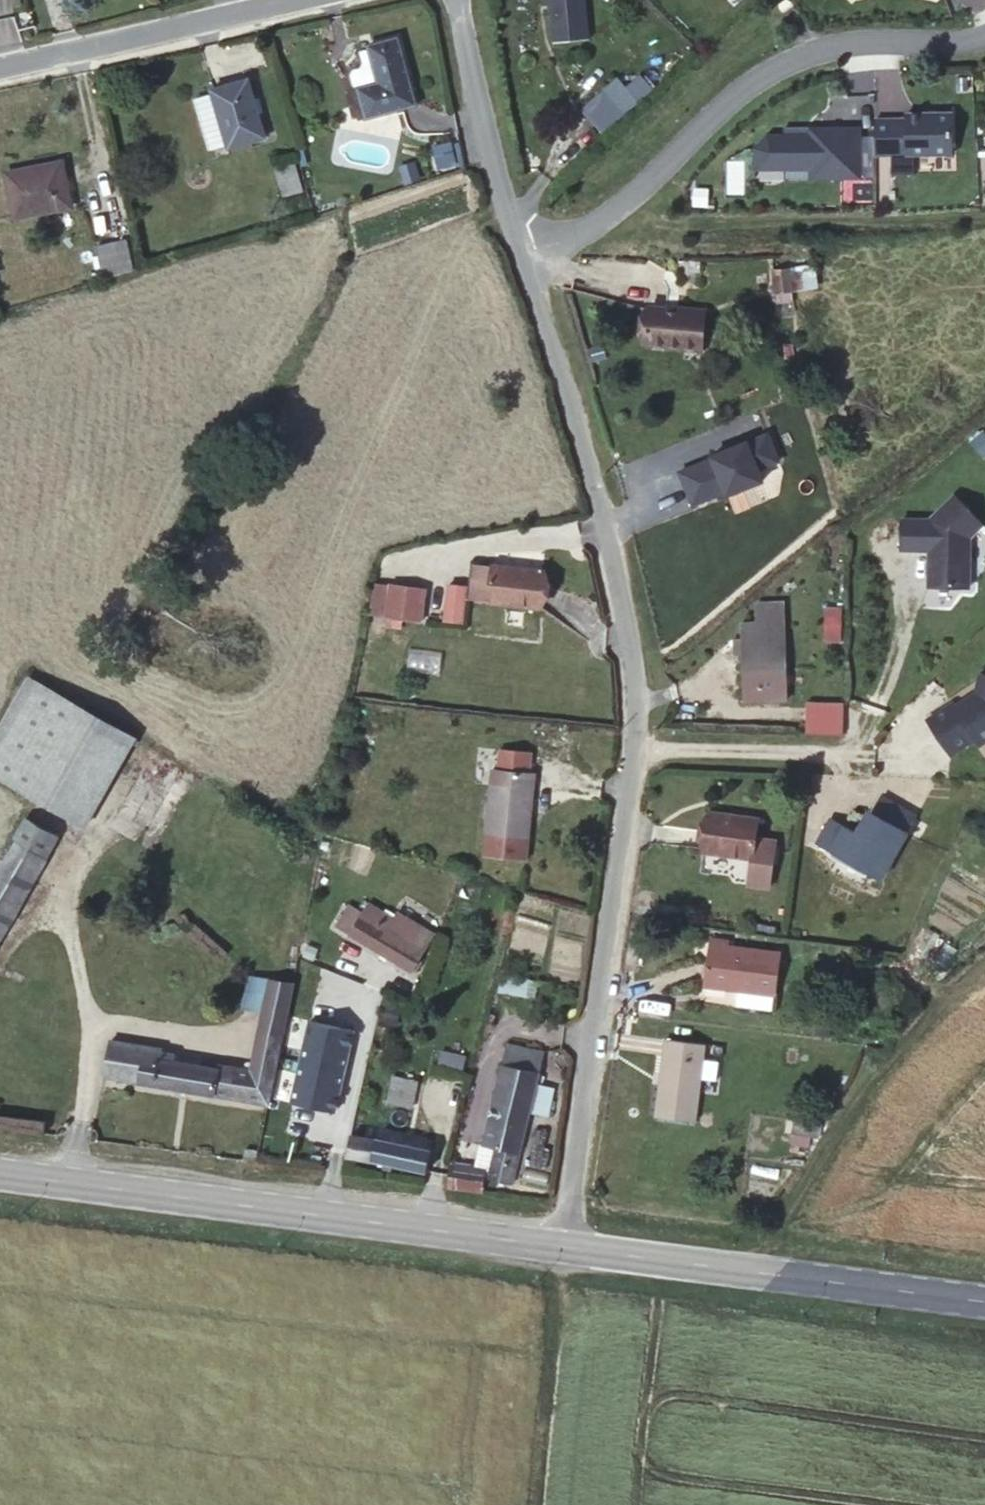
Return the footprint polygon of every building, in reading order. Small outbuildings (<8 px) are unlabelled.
[(554,42),(588,38),(585,0),(550,0),(554,42)] [(168,6),(161,8),(163,14),(170,13),(168,6)] [(30,38),(28,30),(21,32),(23,39),(30,38)] [(368,118),(389,113),(417,106),(399,37),(370,45),(371,49),(380,83),(359,88),(368,118)] [(380,83),(371,49),(362,51),(365,63),(362,67),(355,69),(352,74),(355,84),(359,88),(380,83)] [(213,90),(214,94),(223,127),(227,144),(229,148),(265,137),(249,80),(213,90)] [(624,113),(604,89),(583,108),(604,131),(624,113)] [(223,127),(214,94),(197,98),(207,132),(223,127)] [(390,119),(389,113),(368,118),(369,124),(390,119)] [(951,153),(950,113),(905,113),(905,118),(874,118),(875,154),(890,154),(890,172),(913,172),(913,153),(951,153)] [(858,176),(858,126),(814,127),(804,137),(783,138),(783,134),(767,134),(753,147),(753,168),(783,168),(783,164),(808,163),(808,177),(858,176)] [(223,127),(207,132),(211,148),(227,144),(223,127)] [(63,163),(6,173),(15,218),(71,208),(63,163)] [(277,166),(281,196),(303,193),(299,163),(277,166)] [(103,276),(132,269),(128,242),(98,248),(103,276)] [(687,312),(648,308),(644,344),(700,349),(705,310),(688,308),(687,312)] [(713,457),(679,470),(692,504),(726,490),(728,495),(767,479),(762,466),(780,458),(769,431),(712,454),(713,457)] [(905,519),(904,549),(933,550),(932,586),(972,588),(972,566),(968,562),(969,541),(984,526),(984,525),(958,496),(933,520),(905,519)] [(545,572),(494,566),(490,601),(540,608),(545,572)] [(427,590),(393,584),(387,616),(421,621),(427,590)] [(468,587),(450,585),(446,620),(463,622),(468,587)] [(826,605),(824,641),(843,642),(844,606),(826,605)] [(757,624),(743,624),(743,668),(744,701),(787,700),(785,611),(758,613),(757,624)] [(927,722),(951,757),(975,740),(980,747),(984,744),(984,677),(979,676),(974,701),(957,712),(952,705),(927,722)] [(29,678),(0,730),(0,777),(87,827),(137,740),(29,678)] [(809,703),(807,734),(845,736),(845,705),(809,703)] [(495,753),(493,769),(494,769),(535,774),(537,758),(495,753)] [(484,857),(526,861),(535,774),(494,769),(484,857)] [(860,836),(831,820),(816,846),(878,881),(914,817),(881,799),(860,836)] [(757,819),(708,812),(702,850),(751,858),(757,819)] [(57,838),(26,819),(0,864),(0,936),(57,838)] [(410,970),(433,935),(399,914),(394,920),(370,905),(363,915),(351,907),(338,926),(410,970)] [(729,946),(712,944),(707,981),(738,985),(738,990),(773,995),(780,954),(729,946)] [(534,994),(536,982),(502,976),(500,988),(534,994)] [(247,1008),(264,1012),(270,980),(253,977),(247,1008)] [(104,1075),(269,1103),(294,985),(270,980),(264,1012),(252,1070),(222,1065),(221,1070),(161,1060),(163,1050),(110,1042),(104,1075)] [(738,985),(707,981),(706,985),(738,990),(738,985)] [(773,995),(738,990),(735,1009),(770,1014),(773,995)] [(336,1112),(354,1030),(311,1021),(292,1103),(336,1112)] [(706,1046),(668,1040),(656,1116),(694,1122),(706,1046)] [(504,1064),(540,1072),(545,1053),(508,1044),(504,1064)] [(465,1066),(465,1053),(441,1053),(441,1065),(465,1066)] [(537,1083),(540,1072),(504,1064),(484,1144),(497,1147),(520,1152),(532,1107),(548,1111),(555,1088),(537,1083)] [(414,1109),(420,1080),(394,1074),(387,1102),(414,1109)] [(378,1141),(352,1135),(348,1155),(426,1172),(431,1150),(378,1138),(378,1141)] [(512,1183),(520,1152),(497,1147),(490,1178),(512,1183)] [(245,1158),(257,1160),(259,1150),(246,1149),(245,1158)] [(484,1170),(450,1166),(449,1186),(481,1189),(484,1170)]
